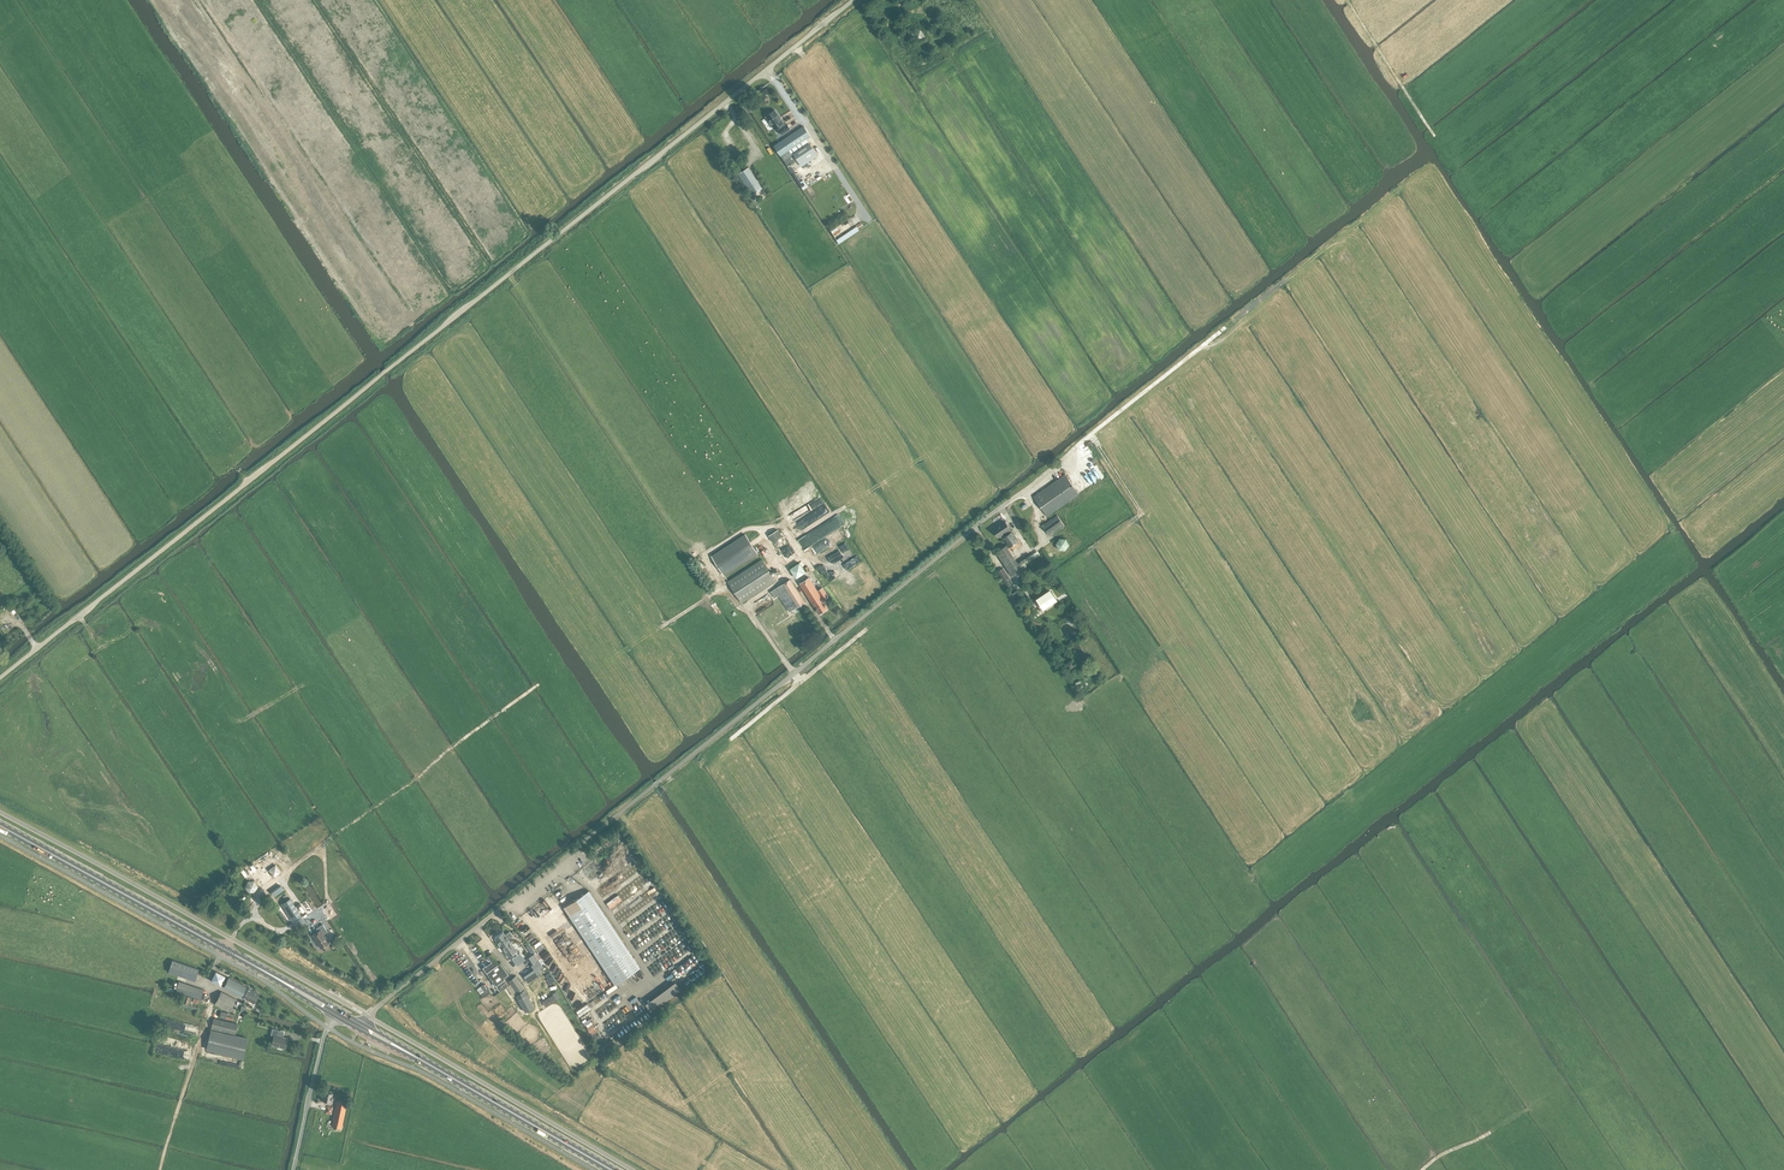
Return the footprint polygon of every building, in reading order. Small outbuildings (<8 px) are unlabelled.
[(922,27),(912,33),(917,41),(926,36),(922,27)] [(778,129),(782,135),(791,129),(787,123),(785,125),(775,109),(765,116),(774,129),(779,126),(781,128),(778,129)] [(774,145),(784,160),(792,155),(788,150),(810,136),(803,126),(774,145)] [(801,166),(817,155),(809,142),(793,153),(801,166)] [(752,194),(762,187),(748,167),(738,173),(752,194)] [(848,229),(862,221),(857,214),(839,225),(840,225),(833,230),(835,234),(843,229),(847,227),(848,229)] [(838,244),(859,231),(856,227),(836,241),(838,244)] [(1047,516),(1079,494),(1065,474),(1033,496),(1047,516)] [(1048,535),(1063,525),(1057,516),(1042,526),(1048,535)] [(811,545),(798,518),(790,522),(803,549),(811,545)] [(1004,536),(1003,537),(1010,546),(1018,540),(1012,531),(1011,532),(1009,529),(1010,528),(1004,520),(992,528),(998,536),(1003,533),(1004,536)] [(795,557),(777,529),(768,534),(787,562),(795,557)] [(826,550),(846,537),(842,531),(822,544),(826,550)] [(723,574),(757,552),(745,535),(712,557),(723,574)] [(1068,549),(1068,537),(1058,537),(1058,548),(1068,549)] [(759,546),(764,554),(771,550),(766,542),(759,546)] [(1012,575),(1020,570),(1004,546),(996,551),(1012,575)] [(1022,567),(1034,559),(1030,554),(1018,562),(1022,567)] [(728,581),(742,602),(775,580),(762,559),(728,581)] [(790,567),(796,576),(806,570),(800,561),(790,567)] [(1012,583),(1002,569),(997,572),(1006,586),(1012,583)] [(828,596),(823,587),(818,591),(809,577),(799,583),(819,613),(828,607),(823,600),(828,596)] [(790,612),(805,602),(790,579),(775,589),(771,592),(775,598),(779,595),(790,612)] [(1041,609),(1056,598),(1050,590),(1035,600),(1041,609)] [(277,864),(269,868),(274,876),(281,871),(277,864)] [(254,878),(245,884),(250,893),(260,887),(254,878)] [(274,896),(285,889),(279,881),(269,889),(274,896)] [(615,985),(640,968),(589,890),(563,907),(615,985)] [(619,894),(607,902),(612,909),(624,901),(619,894)] [(291,921),(300,915),(290,898),(281,904),(291,921)] [(320,948),(328,943),(323,934),(327,932),(322,924),(316,928),(318,931),(312,935),(320,948)] [(501,946),(509,940),(508,939),(512,936),(509,932),(505,935),(503,932),(495,937),(501,946)] [(509,940),(501,946),(508,957),(516,951),(509,940)] [(512,958),(517,965),(525,960),(520,953),(512,958)] [(534,953),(528,957),(533,964),(531,965),(535,971),(543,966),(534,953)] [(499,990),(507,984),(504,979),(505,979),(504,978),(508,974),(500,963),(498,964),(490,954),(487,956),(492,963),(486,967),(489,971),(487,973),(499,990)] [(198,969),(183,964),(172,960),(168,972),(194,981),(198,969)] [(528,982),(537,976),(532,967),(522,974),(528,982)] [(220,986),(223,981),(225,976),(216,971),(211,981),(220,986)] [(518,994),(525,989),(515,976),(509,981),(518,994)] [(248,988),(229,978),(228,978),(223,987),(253,1003),(258,993),(251,990),(251,988),(249,988),(248,988)] [(200,999),(203,990),(179,982),(176,991),(200,999)] [(675,982),(645,1004),(650,1012),(681,989),(675,982)] [(490,991),(484,983),(480,986),(486,993),(490,991)] [(608,992),(618,987),(617,984),(606,989),(608,992)] [(229,1012),(236,999),(221,991),(214,1004),(229,1012)] [(516,995),(518,999),(525,1012),(533,1007),(525,991),(516,995)] [(545,1006),(552,1002),(549,998),(542,1002),(545,1006)] [(182,1005),(197,1010),(198,1006),(183,1002),(182,1005)] [(577,1010),(579,1015),(592,1008),(589,1003),(577,1010)] [(233,1020),(234,1014),(220,1011),(219,1017),(233,1020)] [(588,1016),(582,1019),(595,1039),(601,1035),(588,1016)] [(235,1034),(238,1024),(214,1018),(211,1029),(235,1034)] [(285,1048),(285,1047),(286,1043),(287,1042),(288,1040),(287,1039),(287,1038),(279,1036),(280,1030),(272,1028),(271,1034),(274,1035),(271,1045),(285,1048)] [(242,1057),(247,1038),(211,1030),(206,1049),(242,1057)] [(191,1050),(156,1044),(155,1052),(189,1058),(191,1050)] [(331,1102),(333,1092),(324,1091),(322,1101),(325,1102),(325,1100),(331,1102)] [(341,1128),(347,1103),(337,1100),(332,1126),(341,1128)] [(326,1113),(333,1114),(334,1106),(328,1105),(326,1113)]
